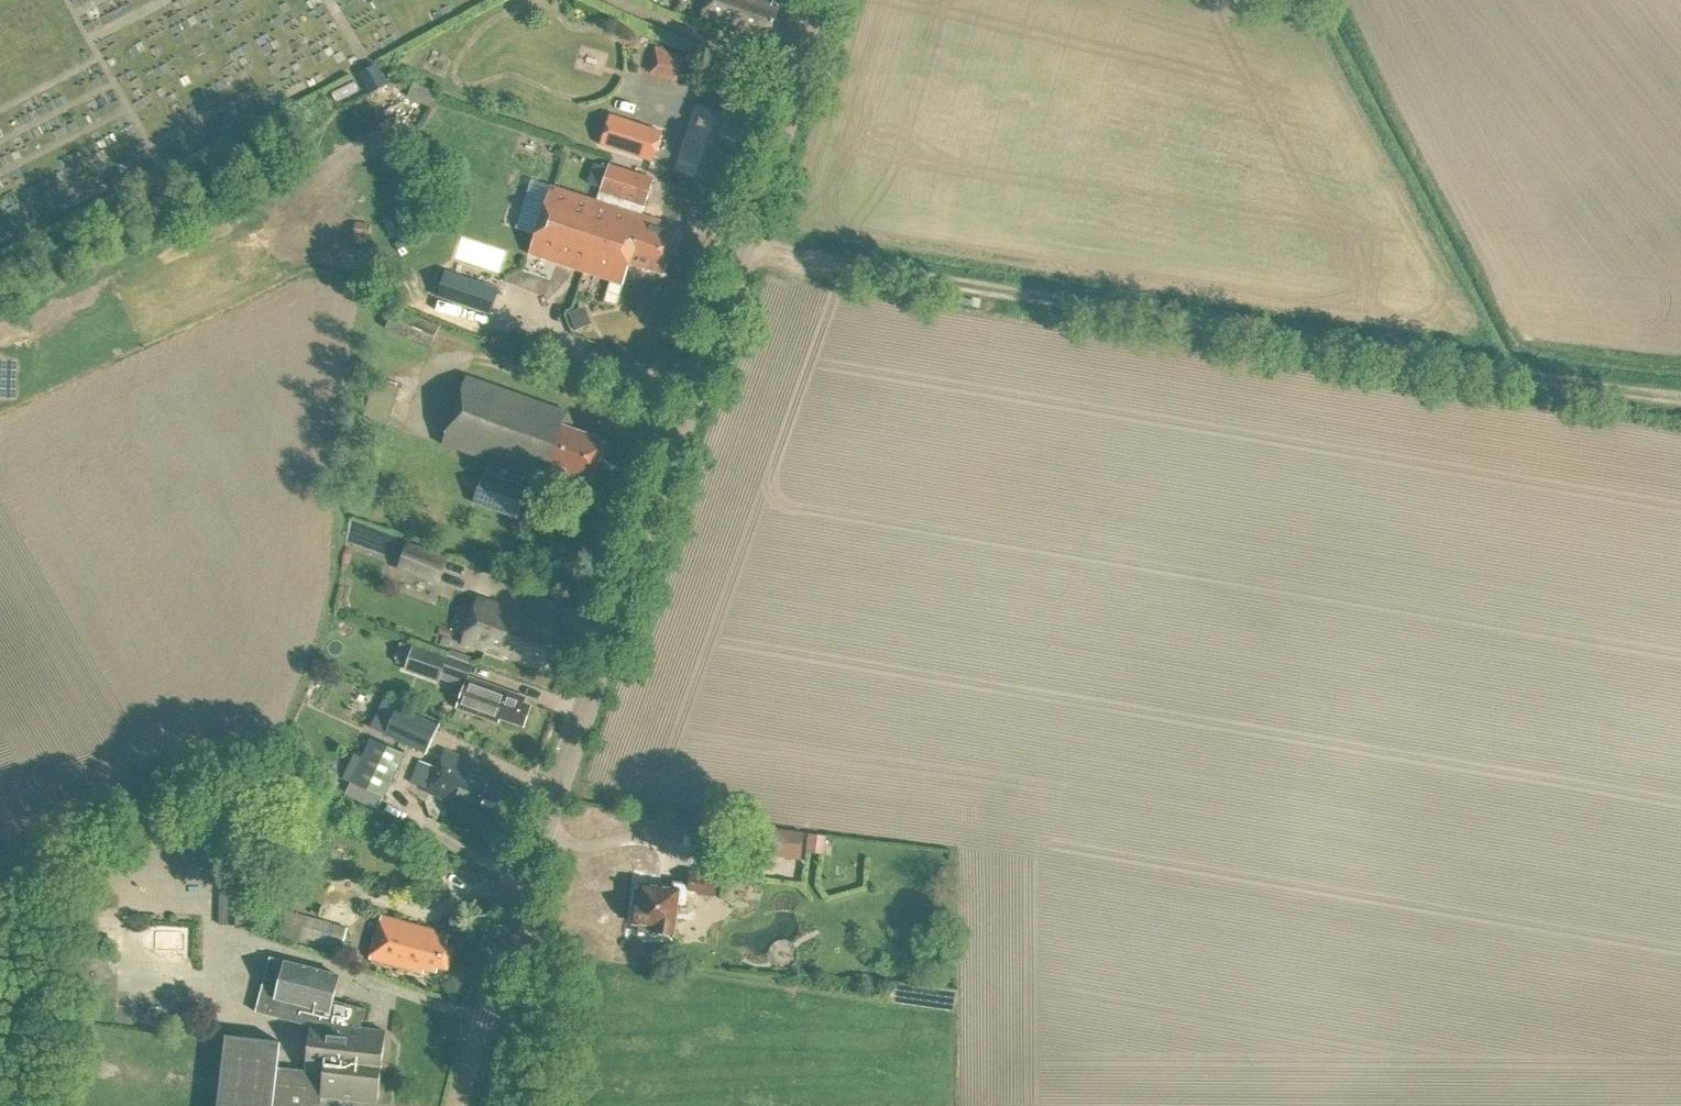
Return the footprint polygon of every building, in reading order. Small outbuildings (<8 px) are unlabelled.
[(700,22),(768,44),(778,12),(772,10),(775,1),(773,0),(752,0),(750,4),(740,0),(707,0),(700,22)] [(647,71),(676,81),(684,57),(656,47),(647,71)] [(376,64),(358,75),(361,79),(370,96),(388,86),(379,69),(376,64)] [(414,80),(410,95),(435,103),(440,88),(414,80)] [(738,122),(697,108),(676,172),(710,184),(721,150),(728,153),(738,122)] [(611,115),(602,145),(653,162),(663,132),(611,115)] [(390,119),(379,126),(387,139),(398,133),(390,119)] [(598,194),(596,202),(642,217),(644,208),(653,182),(607,167),(598,194)] [(550,188),(529,256),(626,287),(632,266),(663,276),(677,232),(660,226),(661,223),(642,217),(596,202),(550,188)] [(356,223),(353,236),(368,239),(370,225),(356,223)] [(445,271),(437,297),(491,315),(500,289),(445,271)] [(395,306),(385,329),(430,348),(440,326),(395,306)] [(585,307),(569,314),(576,331),(592,324),(585,307)] [(467,378),(443,448),(483,462),(487,463),(484,473),(473,502),(517,518),(532,479),(548,485),(551,476),(571,483),(572,479),(593,486),(601,462),(607,444),(574,432),(568,414),(467,378)] [(408,544),(398,569),(438,584),(448,558),(408,544)] [(462,643),(504,658),(504,656),(527,664),(528,662),(545,668),(545,667),(556,637),(548,634),(550,629),(520,618),(522,613),(479,597),(462,643)] [(441,679),(465,687),(455,712),(498,728),(499,723),(520,731),(529,709),(520,705),(521,701),(467,681),(473,665),(414,644),(404,671),(439,684),(441,679)] [(384,736),(427,755),(440,725),(397,707),(384,736)] [(364,753),(360,762),(350,782),(384,798),(405,754),(371,738),(364,753)] [(410,783),(424,788),(423,791),(480,812),(482,807),(495,812),(506,782),(465,767),(468,759),(444,750),(438,768),(419,761),(410,783)] [(760,827),(757,855),(801,860),(804,832),(760,827)] [(809,834),(807,852),(815,853),(817,835),(809,834)] [(717,878),(689,874),(687,885),(673,884),(672,892),(640,888),(638,905),(634,906),(631,925),(638,926),(636,936),(652,938),(653,934),(673,937),(675,918),(688,919),(694,914),(696,897),(715,899),(717,878)] [(223,886),(223,920),(254,920),(255,886),(223,886)] [(307,916),(301,937),(342,948),(348,927),(307,916)] [(447,935),(426,930),(380,917),(368,961),(422,976),(424,971),(435,974),(436,970),(446,973),(453,948),(444,946),(447,935)] [(311,1027),(307,1062),(304,1061),(302,1071),(276,1068),(279,1043),(227,1037),(219,1105),(319,1105),(320,1097),(378,1103),(386,1031),(361,1028),(366,1009),(336,1001),(342,976),(273,959),(259,1013),(311,1027)]
